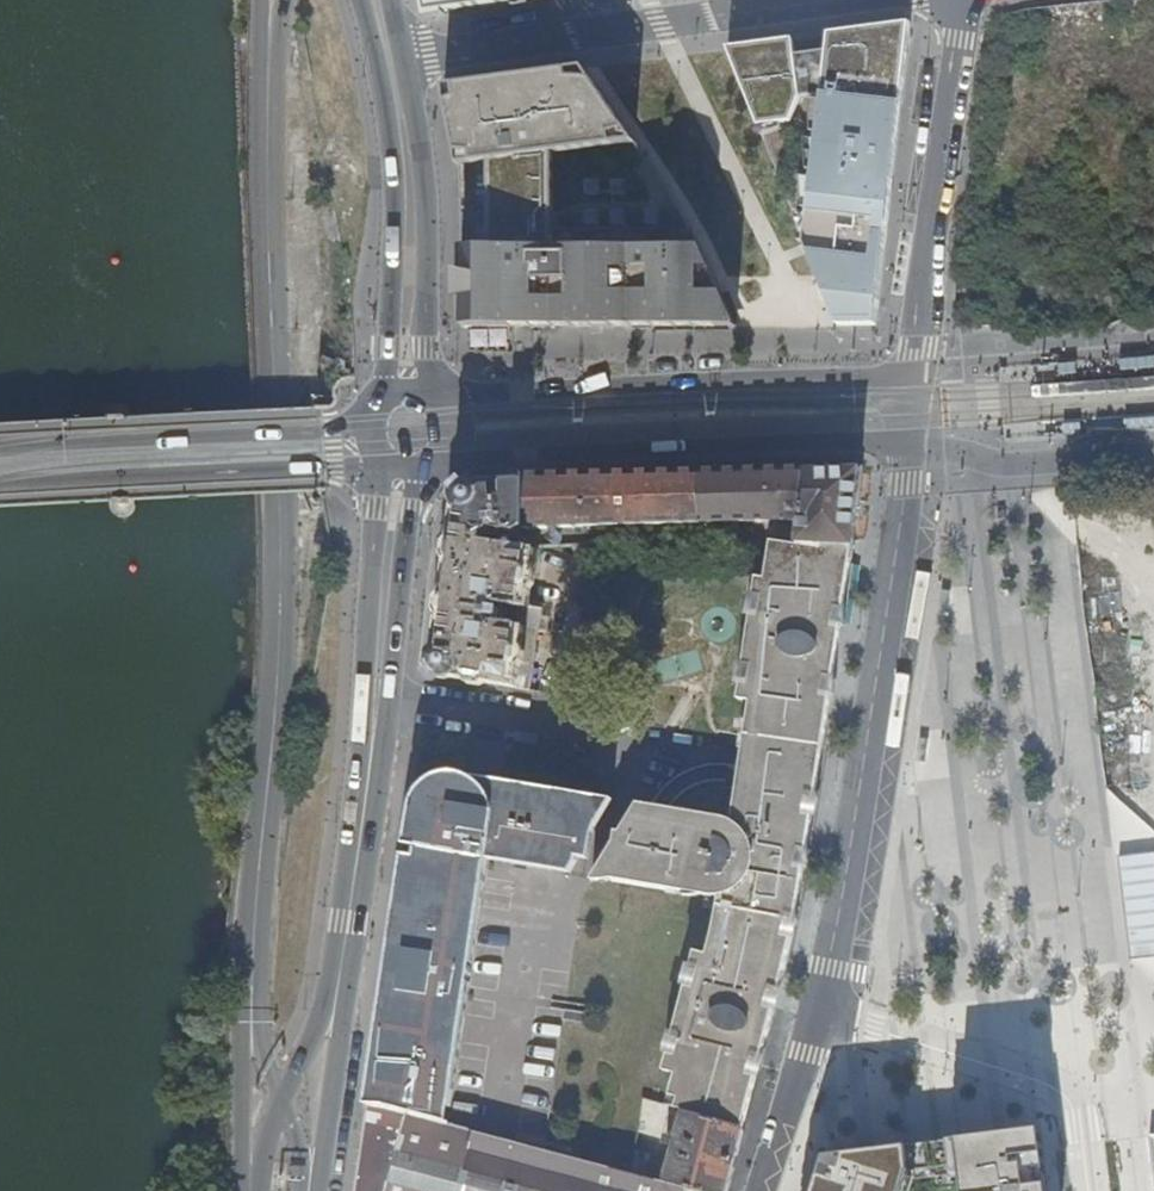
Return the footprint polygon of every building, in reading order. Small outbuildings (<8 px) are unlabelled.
[(430,13),(527,0),(427,0),(430,13)] [(787,35),(720,44),(723,51),(753,123),(787,120),(796,95),(814,93),(796,237),(811,275),(830,323),(874,324),(905,19),(823,31),(821,49),(789,54),(787,35)] [(524,68),(431,81),(447,159),(479,155),(539,148),(620,139),(570,62),(524,68)] [(539,148),(479,155),(481,245),(539,245),(539,148)] [(688,244),(617,245),(617,324),(726,326),(688,244)] [(481,245),(461,245),(461,325),(541,327),(539,245),(481,245)] [(617,245),(539,245),(541,327),(617,324),(617,245)] [(710,535),(776,532),(798,533),(862,536),(868,461),(707,464),(710,535)] [(707,464),(535,472),(536,521),(604,519),(605,537),(638,537),(637,518),(682,517),(683,535),(710,535),(707,464)] [(536,521),(535,472),(483,476),(464,492),(442,653),(455,670),(539,683),(548,625),(550,625),(553,601),(538,598),(546,542),(525,538),(524,533),(496,527),(497,522),(524,525),(536,521)] [(753,719),(832,732),(862,536),(798,533),(776,532),(772,568),(763,570),(744,691),(757,696),(753,719)] [(746,763),(742,790),(811,801),(819,811),(825,772),(832,732),(753,719),(746,763)] [(423,788),(415,841),(495,855),(558,866),(570,868),(596,851),(588,838),(567,835),(569,824),(599,832),(618,793),(482,770),(452,771),(425,786),(423,788)] [(644,799),(597,873),(670,886),(725,895),(803,909),(819,811),(811,801),(742,790),(738,812),(644,799)] [(393,986),(377,1098),(400,1102),(425,1107),(456,1115),(495,855),(415,841),(396,970),(406,972),(405,988),(393,986)] [(803,909),(725,895),(715,947),(701,945),(687,998),(676,1041),(671,1061),(680,1068),(674,1099),(678,1101),(692,1104),(751,1118),(766,1061),(776,1020),(803,909)] [(396,970),(393,986),(405,988),(406,972),(396,970)] [(732,1189),(676,1175),(456,1115),(425,1107),(400,1102),(377,1098),(363,1190),(731,1190),(732,1189)] [(676,1175),(732,1189),(751,1118),(692,1104),(680,1146),(683,1147),(676,1175)] [(1032,1135),(800,1160),(792,1190),(1040,1190),(1032,1135)]
